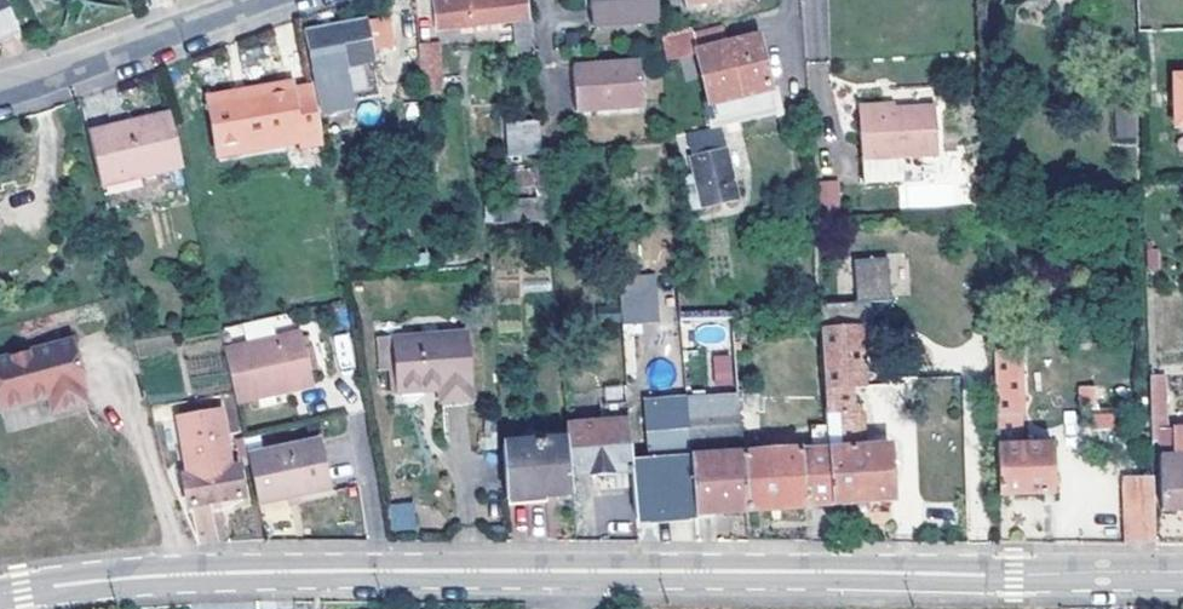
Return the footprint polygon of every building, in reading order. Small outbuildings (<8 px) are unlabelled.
[(17,33),(3,0),(0,0),(0,41),(17,33)] [(533,17),(528,18),(527,0),(434,0),(436,29),(512,18),(516,63),(536,63),(533,17)] [(658,21),(657,0),(592,0),(594,27),(658,21)] [(319,107),(346,102),(341,67),(372,61),(365,20),(306,30),(319,107)] [(389,44),(418,40),(417,22),(387,25),(389,44)] [(723,23),(702,28),(684,32),(665,37),(670,55),(695,50),(696,51),(697,53),(729,45),(725,25),(723,23)] [(704,104),(710,126),(776,109),(773,96),(760,44),(758,38),(729,45),(697,53),(710,103),(704,104)] [(421,77),(422,78),(438,76),(436,47),(419,48),(421,77)] [(378,97),(372,61),(341,67),(346,102),(378,97)] [(576,112),(643,106),(640,62),(572,67),(576,112)] [(302,147),(322,144),(311,87),(291,91),(290,83),(207,100),(217,156),(301,141),(302,147)] [(1135,138),(1139,110),(1118,107),(1114,135),(1135,138)] [(935,108),(859,110),(863,184),(903,183),(902,158),(938,156),(935,108)] [(90,140),(100,183),(182,165),(171,117),(109,130),(109,135),(90,140)] [(508,155),(542,154),(542,151),(539,119),(507,122),(508,155)] [(109,130),(89,133),(90,140),(109,135),(109,130)] [(689,140),(692,157),(717,151),(713,134),(689,140)] [(702,199),(704,207),(737,199),(726,149),(717,151),(692,157),(689,158),(692,174),(687,175),(689,186),(686,187),(690,202),(702,199)] [(821,183),(822,222),(840,221),(838,182),(821,183)] [(503,203),(504,224),(549,221),(547,200),(503,203)] [(892,300),(890,254),(854,257),(857,302),(892,300)] [(523,292),(551,290),(549,271),(522,273),(523,292)] [(622,323),(659,321),(656,273),(619,275),(622,323)] [(828,449),(832,505),(892,501),(888,448),(840,450),(839,413),(850,412),(846,326),(822,327),(828,449)] [(464,333),(396,339),(400,392),(440,391),(441,401),(472,399),(466,337),(464,333)] [(234,402),(254,398),(271,394),(311,386),(299,334),(223,350),(234,402)] [(376,335),(378,369),(391,368),(389,335),(376,335)] [(1020,340),(993,340),(996,416),(996,417),(1012,417),(1022,415),(1020,340)] [(0,366),(0,415),(1,419),(49,407),(54,422),(86,413),(81,398),(87,395),(82,380),(73,348),(35,358),(36,362),(27,365),(26,360),(0,366)] [(730,355),(712,356),(714,386),(732,385),(730,355)] [(256,408),(273,404),(271,394),(254,398),(256,408)] [(685,400),(693,514),(747,512),(743,454),(743,453),(738,396),(685,400)] [(647,462),(631,463),(632,472),(632,476),(635,519),(644,518),(693,514),(685,400),(645,403),(647,462)] [(243,497),(237,465),(229,466),(224,435),(220,413),(178,420),(187,472),(184,472),(189,506),(215,501),(243,497)] [(1114,414),(1092,415),(1093,430),(1114,430),(1114,414)] [(1012,417),(996,417),(997,447),(1013,447),(1012,417)] [(568,441),(570,476),(632,472),(631,463),(628,422),(566,425),(568,441)] [(1161,429),(1163,511),(1182,510),(1182,428),(1161,429)] [(247,456),(241,432),(224,435),(229,466),(237,465),(248,463),(247,456)] [(273,449),(247,456),(248,463),(257,502),(326,487),(315,440),(273,449)] [(503,445),(506,500),(552,496),(572,495),(570,476),(568,441),(503,445)] [(1013,447),(997,447),(998,495),(1055,494),(1054,449),(1053,446),(1013,447)] [(828,449),(743,454),(747,512),(832,505),(828,449)] [(1152,480),(1152,478),(1125,479),(1126,542),(1154,542),(1152,480)] [(390,532),(416,530),(414,502),(388,503),(390,532)]
